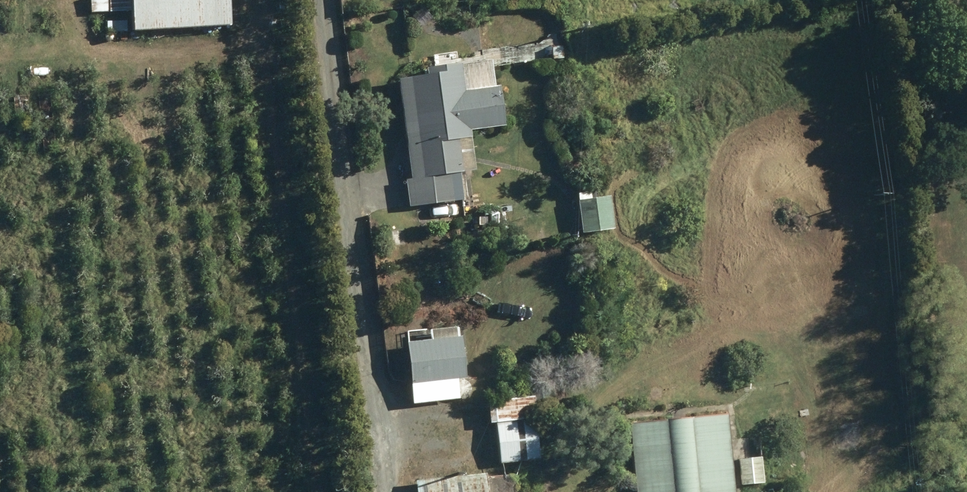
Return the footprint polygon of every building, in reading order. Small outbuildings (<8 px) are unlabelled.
[(107,0),(90,0),(90,13),(107,13),(107,0)] [(109,13),(130,11),(131,32),(230,26),(229,0),(108,0),(109,13)] [(405,180),(409,207),(455,201),(451,175),(476,172),(470,131),(506,126),(500,85),(494,86),(491,60),(424,68),(425,76),(398,79),(411,179),(405,180)] [(615,229),(610,196),(576,201),(581,234),(615,229)] [(463,360),(459,326),(404,331),(412,405),(465,399),(469,397),(472,391),(471,386),(469,382),(465,379),(463,360)] [(487,401),(489,424),(536,419),(535,397),(487,401)] [(728,415),(629,424),(635,491),(734,491),(728,415)] [(495,426),(499,464),(540,460),(536,422),(495,426)] [(764,483),(761,457),(739,460),(742,486),(764,483)] [(778,461),(764,463),(766,480),(780,478),(778,461)] [(414,481),(416,491),(516,491),(514,475),(487,478),(486,474),(414,481)]
